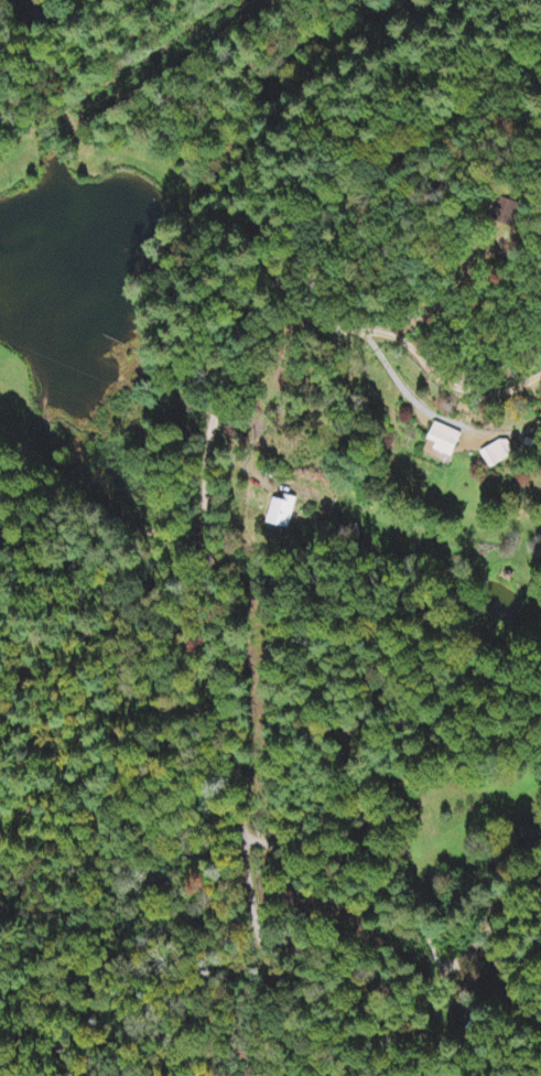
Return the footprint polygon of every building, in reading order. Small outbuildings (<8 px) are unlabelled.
[(431,443),(440,446),(437,453),(457,461),(465,436),(437,426),(431,443)] [(519,457),(508,440),(485,456),(497,472),(519,457)] [(270,527),(292,531),(298,502),(275,498),(270,527)]
